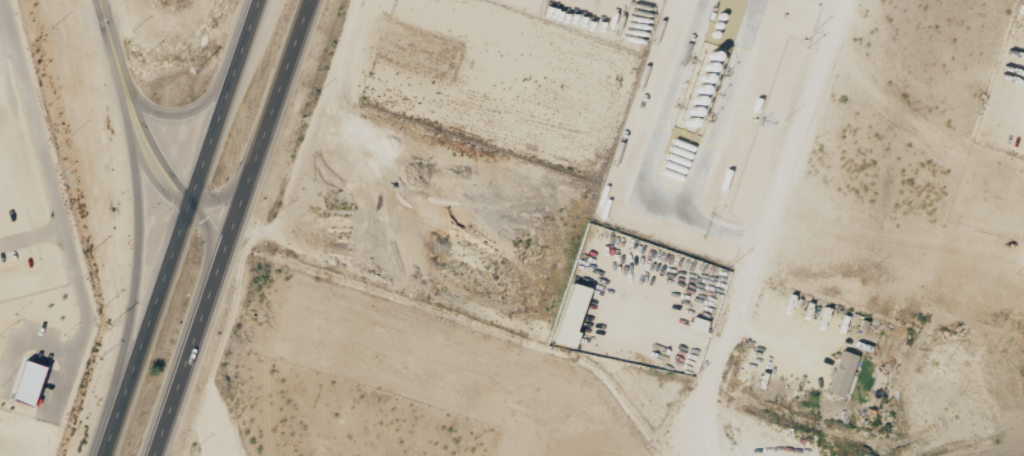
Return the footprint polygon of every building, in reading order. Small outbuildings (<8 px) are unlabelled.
[(555,340),(574,346),(592,288),(573,282),(555,340)] [(691,326),(704,331),(709,322),(695,316),(691,326)] [(828,392),(844,397),(859,355),(842,350),(828,392)] [(13,400),(34,406),(47,367),(25,360),(13,400)]
